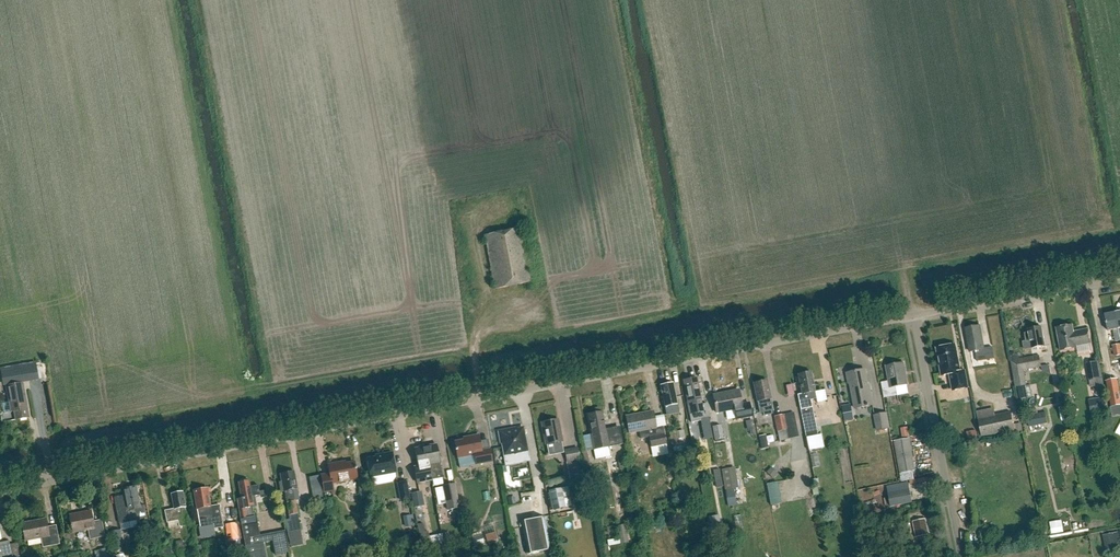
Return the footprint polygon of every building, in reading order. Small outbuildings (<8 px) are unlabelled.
[(495,289),(530,282),(520,229),(484,236),(495,289)] [(1119,341),(1119,338),(1115,313),(1105,315),(1108,331),(1113,330),(1116,342),(1119,341)] [(1074,332),(1072,325),(1056,328),(1061,351),(1077,348),(1076,346),(1090,344),(1087,329),(1074,332)] [(982,349),(978,326),(966,329),(970,352),(975,351),(977,361),(994,358),(992,347),(982,349)] [(1025,350),(1031,348),(1045,346),(1041,327),(1028,329),(1028,333),(1024,333),(1026,341),(1023,342),(1025,350)] [(960,372),(955,345),(936,348),(942,376),(950,375),(953,391),(967,388),(964,371),(960,372)] [(1027,385),(1026,381),(1024,370),(1041,367),(1038,356),(1021,358),(1011,360),(1015,387),(1027,385)] [(1099,361),(1086,363),(1089,380),(1102,378),(1099,361)] [(884,398),(897,395),(896,387),(907,385),(903,363),(886,366),(889,381),(881,383),(884,398)] [(3,387),(5,386),(10,412),(14,412),(15,420),(28,418),(21,383),(15,385),(12,369),(0,371),(3,387)] [(868,387),(865,371),(847,374),(849,384),(850,384),(855,408),(873,405),(870,387),(868,387)] [(803,416),(813,414),(809,393),(815,392),(811,372),(798,375),(802,395),(799,395),(803,416)] [(702,406),(701,401),(697,378),(684,381),(688,403),(687,403),(692,424),(701,422),(701,420),(710,418),(707,404),(702,406)] [(1106,381),(1111,407),(1119,406),(1119,394),(1117,379),(1106,381)] [(773,410),(770,399),(771,399),(767,381),(754,384),(757,402),(758,402),(760,413),(773,410)] [(666,415),(679,413),(677,405),(673,383),(660,386),(666,415)] [(741,405),(738,391),(713,396),(716,413),(734,409),(736,419),(751,416),(749,404),(741,405)] [(1104,398),(1096,399),(1098,412),(1106,411),(1104,398)] [(599,408),(595,409),(594,410),(594,414),(588,415),(592,435),(590,435),(583,437),(586,452),(593,450),(623,445),(620,429),(605,432),(602,413),(601,413),(600,409),(599,408)] [(1045,412),(1040,413),(1039,408),(1031,410),(1032,414),(1027,415),(1029,427),(1048,424),(1045,412)] [(656,428),(653,412),(626,417),(629,433),(639,431),(640,439),(649,437),(650,447),(666,443),(662,426),(656,428)] [(779,442),(789,440),(789,439),(799,437),(794,412),(774,417),(779,442)] [(981,437),(1016,429),(1012,412),(978,420),(981,437)] [(877,431),(890,429),(887,413),(874,415),(877,431)] [(816,429),(813,414),(803,416),(806,431),(816,429)] [(546,445),(563,442),(558,420),(542,423),(546,445)] [(715,440),(723,438),(721,425),(712,427),(715,440)] [(516,430),(515,428),(498,431),(500,443),(502,443),(504,455),(527,451),(523,428),(516,430)] [(816,429),(806,431),(807,438),(818,436),(816,429)] [(680,445),(677,432),(669,433),(674,456),(688,453),(686,444),(680,445)] [(759,448),(766,447),(764,434),(758,435),(759,448)] [(481,451),(478,435),(463,438),(463,440),(455,442),(456,449),(455,449),(455,451),(456,451),(458,458),(475,455),(477,465),(492,462),(490,449),(481,451)] [(898,473),(912,471),(907,439),(893,441),(898,473)] [(431,477),(432,480),(443,478),(436,445),(425,447),(431,477)] [(432,481),(432,480),(431,477),(425,447),(414,449),(418,467),(414,468),(417,484),(432,481)] [(566,462),(579,460),(577,447),(564,450),(566,462)] [(370,478),(395,473),(392,453),(380,455),(380,456),(367,459),(370,478)] [(583,477),(580,461),(571,463),(571,461),(566,462),(570,480),(583,477)] [(357,479),(354,462),(337,465),(336,463),(328,465),(329,474),(320,475),(323,492),(333,491),(332,484),(357,479)] [(715,482),(722,481),(719,469),(713,470),(715,482)] [(737,481),(733,481),(731,469),(723,471),(726,490),(738,488),(737,481)] [(287,532),(300,530),(294,496),(294,495),(293,490),(297,489),(295,480),(294,480),(293,472),(281,475),(283,482),(278,483),(280,493),(284,492),(285,497),(284,497),(285,503),(286,503),(289,519),(285,520),(287,532)] [(401,501),(411,499),(407,481),(397,483),(401,501)] [(768,504),(779,502),(775,481),(764,483),(768,504)] [(259,488),(253,489),(250,489),(249,482),(239,483),(241,492),(240,492),(241,499),(237,500),(242,526),(245,547),(252,546),(250,539),(261,537),(256,514),(254,515),(253,506),(254,506),(253,498),(255,497),(260,496),(259,488)] [(890,506),(912,502),(908,482),(886,486),(890,506)] [(447,510),(459,508),(454,484),(443,487),(447,510)] [(313,498),(321,495),(319,487),(311,490),(313,498)] [(553,510),(572,506),(568,487),(549,490),(553,510)] [(140,507),(136,488),(123,490),(125,497),(115,499),(121,524),(136,520),(146,518),(144,506),(140,507)] [(194,491),(200,527),(213,525),(213,529),(214,529),(223,528),(219,506),(210,507),(207,489),(194,491)] [(414,507),(424,506),(421,492),(411,493),(414,507)] [(188,525),(182,493),(171,495),(174,509),(165,511),(167,523),(178,521),(179,527),(188,525)] [(93,522),(91,511),(69,515),(73,533),(88,530),(90,540),(105,537),(102,520),(93,522)] [(527,554),(551,549),(544,517),(520,521),(527,554)] [(915,537),(928,534),(925,519),(912,521),(915,537)] [(48,533),(46,520),(22,525),(25,541),(41,538),(43,548),(60,545),(57,531),(48,533)] [(228,542),(239,540),(236,522),(225,524),(228,542)] [(424,532),(423,524),(416,525),(422,551),(432,549),(428,531),(424,532)] [(621,544),(629,543),(625,525),(618,526),(621,544)] [(111,552),(124,550),(120,530),(108,533),(111,552)] [(483,534),(485,541),(496,538),(494,531),(483,534)] [(1103,536),(1106,553),(1118,550),(1117,543),(1119,543),(1119,539),(1119,532),(1103,536)] [(486,547),(482,535),(471,538),(475,550),(486,547)] [(178,552),(184,551),(182,540),(176,541),(178,552)] [(11,555),(9,542),(0,544),(0,556),(1,556),(11,555)] [(171,547),(163,548),(164,556),(172,555),(171,547)]
